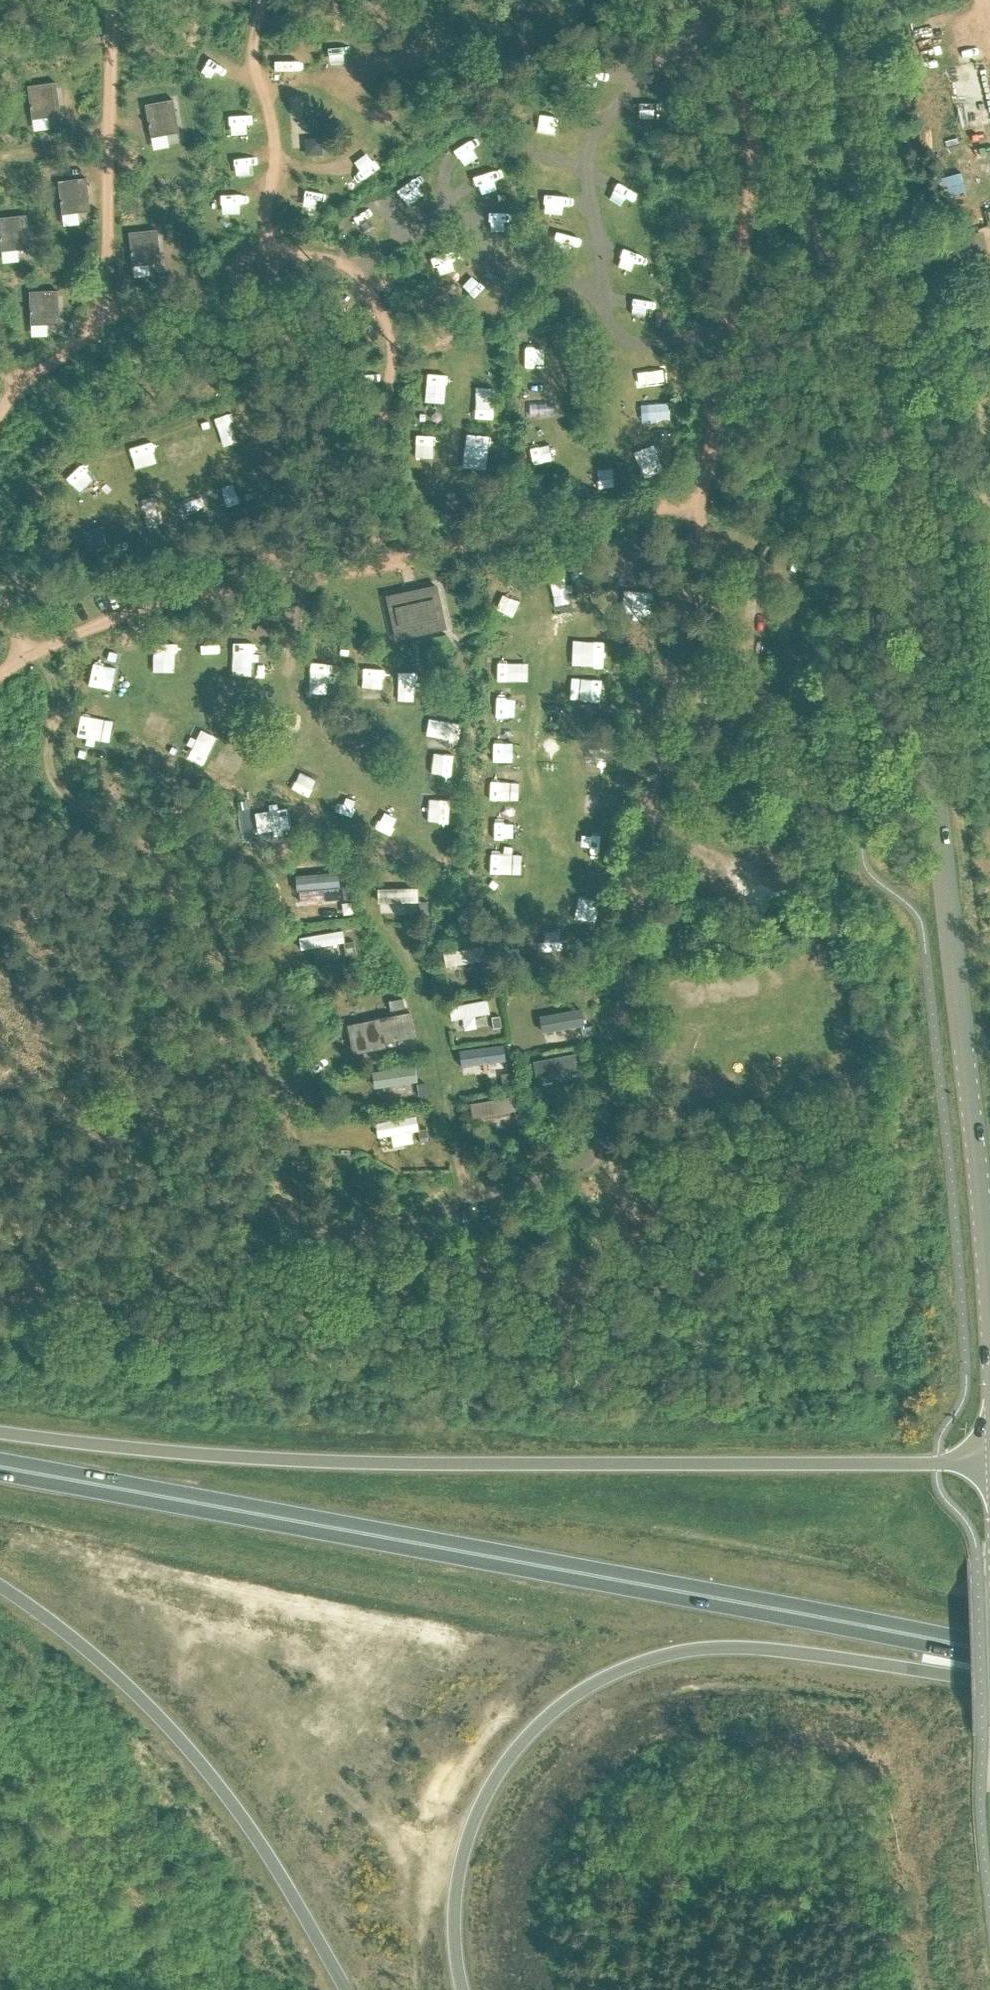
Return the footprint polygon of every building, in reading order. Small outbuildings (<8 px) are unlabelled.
[(284,71),(293,58),(278,47),(268,60),(284,71)] [(52,83),(28,86),(32,119),(57,116),(52,83)] [(169,100),(145,105),(152,138),(176,133),(169,100)] [(312,153),(336,175),(350,160),(325,139),(312,153)] [(83,179),(58,182),(62,215),(87,212),(83,179)] [(0,218),(0,232),(2,251),(26,249),(23,216),(0,218)] [(129,233),(133,266),(158,263),(153,230),(129,233)] [(956,237),(967,280),(989,275),(989,260),(983,230),(956,237)] [(54,291),(30,292),(31,325),(56,324),(54,291)] [(405,430),(412,432),(415,417),(409,415),(405,430)] [(592,576),(608,567),(595,545),(580,554),(592,576)] [(437,584),(386,596),(396,641),(447,629),(437,584)] [(364,693),(386,696),(387,683),(366,680),(364,693)] [(307,880),(262,883),(263,895),(307,893),(307,880)] [(352,884),(343,885),(344,896),(353,896),(352,884)] [(263,932),(264,946),(307,943),(306,929),(263,932)] [(356,940),(346,941),(348,953),(358,951),(356,940)] [(371,1015),(334,1017),(335,1032),(372,1029),(371,1015)] [(501,1015),(492,1016),(494,1027),(502,1025),(501,1015)] [(594,1023),(583,1025),(584,1034),(596,1032),(594,1023)] [(462,1045),(422,1047),(422,1061),(462,1060),(462,1045)] [(509,1058),(502,1059),(503,1072),(511,1071),(509,1058)] [(366,1060),(336,1061),(337,1082),(381,1080),(381,1071),(367,1072),(366,1060)] [(586,1066),(578,1068),(581,1081),(589,1079),(586,1066)] [(502,1086),(517,1084),(515,1072),(500,1074),(502,1086)] [(425,1080),(418,1081),(419,1093),(426,1092),(425,1080)] [(526,1111),(516,1112),(518,1126),(527,1125),(526,1111)] [(426,1126),(418,1128),(420,1140),(429,1139),(426,1126)]
